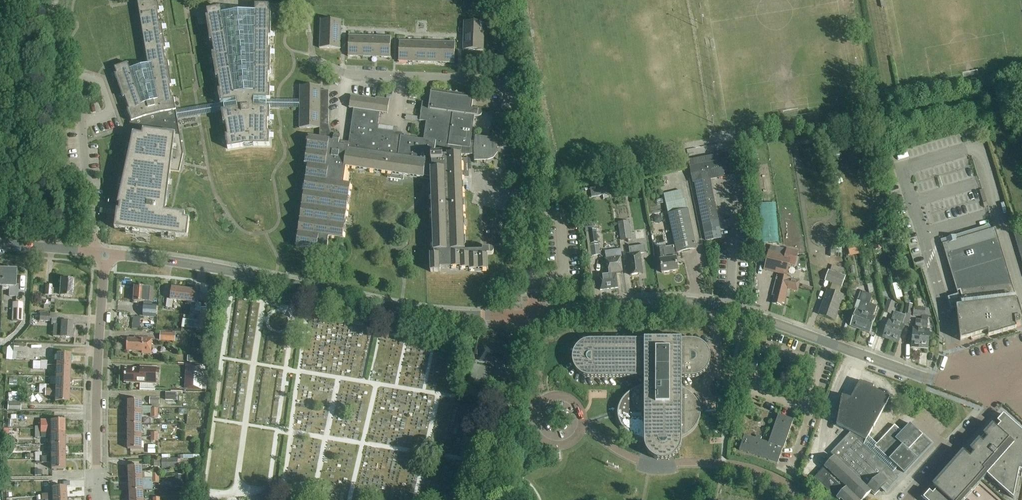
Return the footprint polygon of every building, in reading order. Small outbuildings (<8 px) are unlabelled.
[(183,155),(177,119),(176,111),(174,99),(172,99),(170,87),(172,87),(168,62),(166,62),(164,50),(166,50),(162,25),(160,25),(158,14),(160,13),(158,0),(138,4),(148,66),(130,70),(128,64),(115,69),(116,73),(114,74),(123,99),(126,98),(130,110),(127,111),(131,122),(134,121),(137,129),(134,130),(117,205),(114,229),(187,238),(190,220),(184,219),(185,214),(165,212),(170,171),(179,172),(183,155)] [(220,104),(221,112),(224,125),(225,125),(227,136),(226,137),(228,149),(229,149),(243,147),(254,146),(269,146),(270,133),(268,133),(268,121),(270,121),(270,109),(270,100),(270,87),(268,87),(268,75),(270,75),(270,50),(268,50),(268,38),(270,38),(271,13),(269,13),(269,6),(255,6),(255,13),(221,15),(220,9),(207,11),(208,17),(206,18),(210,43),(212,42),(214,54),(212,54),(216,79),(218,79),(220,91),(218,91),(220,104)] [(320,20),(320,35),(341,35),(341,21),(320,20)] [(463,22),(463,36),(484,37),(484,22),(463,22)] [(320,35),(320,45),(319,49),(340,49),(341,35),(320,35)] [(348,36),(348,57),(362,58),(362,37),(348,36)] [(463,50),(484,51),(484,37),(463,36),(463,50)] [(377,37),(362,37),(362,58),(376,58),(377,37)] [(377,37),(376,58),(390,58),(391,37),(377,37)] [(412,63),(413,42),(399,41),(398,62),(412,63)] [(427,42),(413,42),(412,63),(426,63),(427,42)] [(441,42),(427,42),(426,63),(440,63),(441,42)] [(455,43),(441,42),(440,63),(454,64),(455,43)] [(299,100),(299,109),(299,129),(319,129),(319,138),(308,137),(305,165),(307,165),(296,247),(317,250),(317,247),(321,247),(320,251),(321,252),(323,253),(324,253),(327,251),(328,238),(343,240),(350,185),(343,184),(345,168),(388,173),(387,177),(403,179),(404,176),(423,178),(423,176),(430,177),(433,252),(434,252),(434,255),(430,256),(430,272),(440,272),(440,269),(460,269),(460,270),(469,270),(469,272),(488,271),(487,257),(487,255),(491,255),(492,254),(493,253),(494,251),(493,250),(492,249),(487,249),(482,249),(482,251),(464,252),(465,251),(462,178),(469,178),(468,159),(461,159),(461,155),(474,155),(474,161),(488,160),(493,158),(497,153),(497,147),(494,141),(488,139),(484,138),(475,137),(474,142),(470,142),(474,116),(478,117),(481,116),(482,115),(482,113),(481,112),(479,111),(471,110),(474,96),(431,90),(429,104),(422,103),(419,121),(426,122),(424,140),(392,135),(393,133),(378,131),(380,113),(388,114),(389,100),(375,98),(375,99),(351,96),(349,109),(353,109),(349,143),(339,142),(339,138),(339,136),(338,136),(336,135),(334,136),(330,132),(328,126),(328,91),(321,91),(321,87),(300,87),(299,100)] [(750,129),(738,132),(740,143),(752,141),(750,129)] [(728,153),(688,160),(693,183),(695,183),(709,180),(732,175),(728,153)] [(695,183),(706,241),(721,238),(717,218),(709,180),(695,183)] [(663,195),(675,247),(657,249),(658,261),(660,261),(662,273),(678,271),(676,258),(674,259),(674,254),(696,250),(685,200),(683,200),(681,191),(663,195)] [(776,212),(776,201),(760,202),(760,212),(766,212),(776,212)] [(628,221),(618,223),(620,241),(631,240),(628,221)] [(1021,325),(1021,318),(995,229),(947,243),(942,245),(961,307),(956,308),(960,341),(971,338),(971,341),(988,336),(988,338),(1016,330),(1016,327),(1021,325)] [(590,244),(597,243),(596,230),(588,231),(590,244)] [(1013,233),(1021,262),(1021,241),(1019,231),(1013,233)] [(882,245),(890,243),(888,236),(880,238),(882,245)] [(848,254),(858,252),(856,244),(846,246),(848,254)] [(798,292),(800,282),(790,279),(790,278),(786,277),(789,266),(795,267),(799,252),(772,245),(765,271),(778,275),(773,295),(775,296),(773,304),(781,306),(781,304),(784,304),(788,289),(798,292)] [(591,256),(599,255),(598,246),(590,246),(591,256)] [(629,255),(627,255),(630,276),(642,274),(639,255),(645,254),(644,246),(629,248),(629,255)] [(830,258),(841,258),(842,247),(831,246),(830,258)] [(600,291),(618,289),(616,275),(623,274),(620,257),(604,259),(606,274),(598,275),(600,291)] [(828,290),(819,315),(834,321),(843,296),(839,295),(846,276),(841,275),(843,270),(832,266),(830,271),(829,270),(825,281),(833,284),(830,291),(828,290)] [(2,271),(1,287),(9,287),(9,297),(18,297),(18,286),(15,285),(15,271),(2,271)] [(72,298),(73,281),(60,280),(60,290),(51,289),(51,286),(45,286),(44,296),(51,297),(51,296),(72,298)] [(135,287),(134,302),(144,302),(143,313),(155,314),(155,306),(151,306),(152,303),(153,289),(145,288),(135,287)] [(186,290),(172,288),(170,300),(167,299),(166,307),(172,308),(173,300),(184,302),(186,290)] [(200,292),(186,290),(184,302),(196,303),(194,311),(200,312),(202,304),(198,303),(200,292)] [(860,330),(869,304),(872,296),(862,292),(859,301),(861,301),(858,312),(856,311),(850,326),(860,330)] [(884,312),(891,315),(895,303),(888,301),(884,312)] [(22,322),(23,303),(12,303),(11,322),(22,322)] [(877,307),(869,304),(860,330),(870,333),(875,318),(873,317),(877,307)] [(906,304),(904,314),(911,315),(912,305),(906,304)] [(918,308),(914,308),(913,317),(922,317),(921,320),(922,320),(922,317),(919,317),(920,309),(918,308)] [(925,309),(918,308),(920,309),(919,317),(922,317),(922,320),(920,348),(928,349),(929,331),(927,330),(928,321),(928,317),(925,317),(925,309)] [(900,314),(895,313),(894,312),(891,321),(889,321),(883,338),(890,341),(900,314)] [(48,314),(40,314),(39,322),(49,322),(49,314),(48,314)] [(210,332),(212,316),(200,314),(199,322),(197,330),(210,332)] [(900,314),(890,341),(898,343),(904,326),(902,325),(905,316),(900,314)] [(150,322),(143,322),(143,328),(155,328),(155,319),(150,318),(150,322)] [(60,337),(60,338),(71,338),(72,323),(64,323),(64,320),(51,319),(51,325),(53,326),(52,337),(60,337)] [(197,330),(199,322),(183,319),(181,327),(197,330)] [(922,320),(921,320),(916,320),(915,330),(913,329),(912,348),(920,348),(922,320)] [(162,332),(161,341),(174,342),(174,341),(175,333),(162,332)] [(127,339),(126,351),(142,352),(141,354),(151,354),(152,339),(134,338),(134,339),(127,339)] [(577,348),(574,353),(572,358),(572,363),(574,368),(577,373),(581,376),(586,378),(591,379),(644,379),(644,387),(638,388),(632,391),(627,395),(622,401),(620,405),(620,407),(618,413),(618,420),(621,426),(626,432),(631,436),(637,440),(644,442),(644,447),(646,451),(649,455),(652,459),(657,461),(662,462),(666,461),(671,460),(675,457),(678,454),(680,449),(681,444),(682,439),(687,437),(691,433),(695,429),(698,424),(700,419),(701,413),(699,407),(696,401),(692,396),(687,392),(681,390),(681,379),(692,379),(697,378),(702,376),(706,372),(709,368),(710,363),(710,357),(708,352),(706,348),(702,344),(697,342),(692,342),(591,342),(585,342),(581,345),(577,348)] [(16,352),(25,353),(25,344),(13,344),(11,344),(7,348),(6,360),(16,360),(16,352)] [(483,344),(479,361),(491,364),(492,360),(494,360),(496,361),(503,363),(506,350),(483,344)] [(56,366),(70,367),(70,355),(57,354),(56,366)] [(40,370),(40,366),(40,362),(32,362),(32,370),(40,370)] [(185,389),(202,390),(203,389),(206,390),(207,372),(203,372),(204,365),(186,364),(185,389)] [(70,367),(56,366),(56,370),(56,378),(69,379),(70,367)] [(125,370),(125,383),(140,384),(140,389),(155,390),(156,385),(157,373),(160,374),(160,369),(157,369),(157,368),(140,367),(140,370),(135,369),(135,370),(125,370)] [(56,378),(55,390),(69,391),(69,379),(56,378)] [(892,475),(897,468),(904,475),(931,445),(909,425),(902,433),(895,426),(876,446),(868,438),(869,436),(887,402),(873,395),(871,394),(872,391),(858,387),(848,407),(840,405),(836,428),(850,436),(831,456),(834,460),(815,480),(837,499),(861,499),(869,491),(874,496),(881,490),(884,494),(897,479),(892,475)] [(45,390),(44,394),(44,396),(53,397),(53,396),(55,396),(55,402),(68,403),(69,391),(55,390),(45,390)] [(128,401),(128,413),(142,413),(152,413),(158,413),(158,409),(159,409),(159,398),(150,398),(150,405),(152,405),(152,407),(142,407),(142,401),(128,401)] [(7,411),(20,411),(21,403),(7,403),(7,411)] [(128,413),(128,425),(142,425),(142,422),(142,420),(142,413),(128,413)] [(778,413),(771,441),(745,433),(740,450),(781,461),(794,418),(778,413)] [(978,485),(987,476),(992,480),(1010,496),(1013,499),(1019,471),(1021,472),(1021,432),(1003,416),(993,427),(977,445),(967,456),(964,454),(953,466),(923,499),(924,499),(965,499),(978,485)] [(64,421),(50,421),(50,433),(64,433),(64,421)] [(128,425),(128,437),(142,437),(142,431),(142,425),(128,425)] [(50,433),(50,445),(64,445),(64,433),(50,433)] [(128,437),(128,449),(142,450),(142,443),(142,437),(128,437)] [(50,457),(64,457),(64,445),(50,445),(50,457)] [(162,455),(162,459),(161,459),(161,460),(154,461),(154,467),(162,467),(162,469),(178,469),(178,468),(181,468),(181,460),(183,460),(183,456),(178,457),(178,459),(175,459),(175,455),(162,455)] [(41,457),(41,463),(51,463),(51,469),(65,469),(64,457),(50,457),(41,457)] [(149,472),(143,472),(142,467),(128,467),(129,479),(143,479),(152,478),(159,478),(159,474),(153,474),(152,470),(149,471),(149,472)] [(186,486),(186,474),(176,474),(176,487),(186,486)] [(143,479),(129,479),(130,492),(143,491),(143,479)] [(52,488),(53,499),(54,499),(66,499),(65,487),(52,488)] [(130,492),(130,499),(144,499),(143,491),(130,492)]
